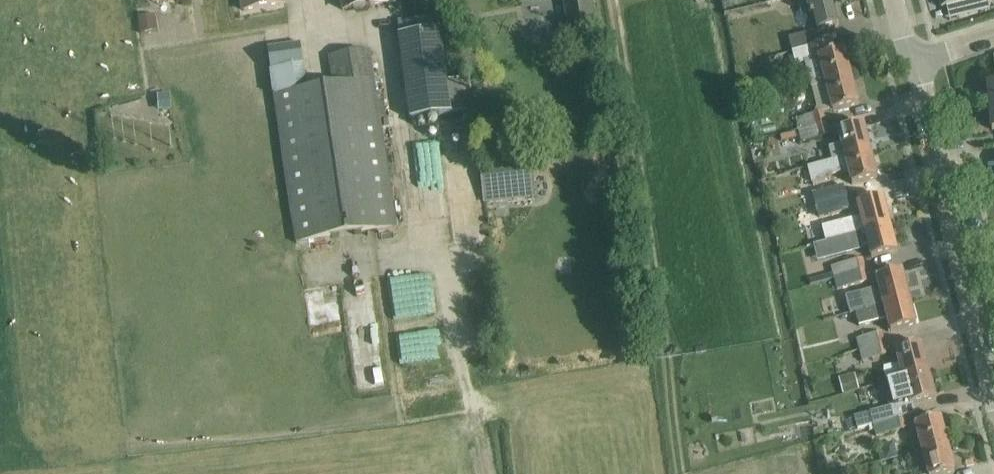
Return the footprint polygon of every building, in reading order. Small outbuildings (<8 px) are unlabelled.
[(286,5),(285,0),(239,0),(241,12),(286,5)] [(343,11),(395,3),(394,0),(341,0),(343,11)] [(568,31),(594,27),(590,0),(563,0),(568,31)] [(811,15),(814,14),(818,31),(838,26),(831,0),(807,0),(811,15)] [(942,8),(954,5),(957,18),(990,10),(988,0),(940,0),(942,8)] [(157,31),(156,13),(140,15),(141,32),(157,31)] [(418,18),(397,21),(399,35),(411,119),(453,113),(448,81),(441,29),(440,30),(438,15),(418,18)] [(478,20),(464,21),(466,35),(480,33),(478,20)] [(792,51),(817,45),(814,31),(789,38),(792,51)] [(818,45),(792,51),(796,65),(806,63),(809,75),(812,87),(826,84),(851,77),(844,50),(834,53),(831,41),(818,45)] [(266,51),(270,75),(302,70),(298,46),(266,51)] [(295,245),(394,230),(366,54),(326,60),(331,88),(272,98),(295,245)] [(826,84),(833,111),(859,105),(851,77),(826,84)] [(775,84),(766,86),(769,99),(778,96),(775,84)] [(802,132),(828,125),(824,112),(798,119),(802,132)] [(829,148),(832,162),(871,153),(864,124),(838,130),(842,145),(829,148)] [(828,125),(802,132),(804,141),(830,134),(828,125)] [(808,168),(812,185),(831,180),(830,175),(849,171),(852,184),(878,178),(871,153),(832,162),(808,168)] [(520,157),(480,160),(484,203),(532,199),(531,179),(521,179),(520,157)] [(815,206),(850,197),(847,185),(812,194),(815,206)] [(818,215),(852,206),(850,197),(815,206),(818,215)] [(890,226),(883,197),(857,204),(860,217),(822,227),(826,241),(832,240),(832,241),(890,226)] [(871,258),(878,256),(897,251),(890,226),(832,241),(836,255),(868,246),(871,258)] [(830,267),(834,280),(867,272),(864,259),(830,267)] [(857,315),(910,301),(902,271),(877,277),(880,291),(874,292),(873,289),(846,296),(850,314),(856,313),(857,315)] [(869,280),(867,272),(834,280),(836,289),(869,280)] [(857,315),(859,325),(888,319),(891,331),(916,325),(910,301),(857,315)] [(883,332),(856,339),(859,350),(886,343),(883,332)] [(886,343),(859,350),(861,361),(889,354),(886,343)] [(903,381),(929,374),(921,344),(895,351),(899,365),(884,368),(887,381),(902,378),(903,381)] [(854,374),(838,379),(843,395),(859,390),(854,374)] [(870,413),(855,416),(858,429),(873,425),(904,417),(904,416),(915,413),(913,404),(916,403),(936,398),(929,374),(903,381),(887,384),(884,385),(886,393),(890,409),(870,414),(870,413)] [(904,417),(873,425),(874,429),(876,436),(892,432),(907,428),(904,417)] [(853,418),(846,420),(849,430),(856,428),(853,418)] [(912,441),(915,454),(923,452),(948,445),(941,418),(915,424),(919,439),(912,441)] [(863,430),(853,432),(855,440),(865,437),(863,430)] [(883,452),(879,454),(881,462),(898,458),(894,442),(882,445),(883,452)] [(955,472),(948,445),(923,452),(928,473),(947,473),(955,472)]
